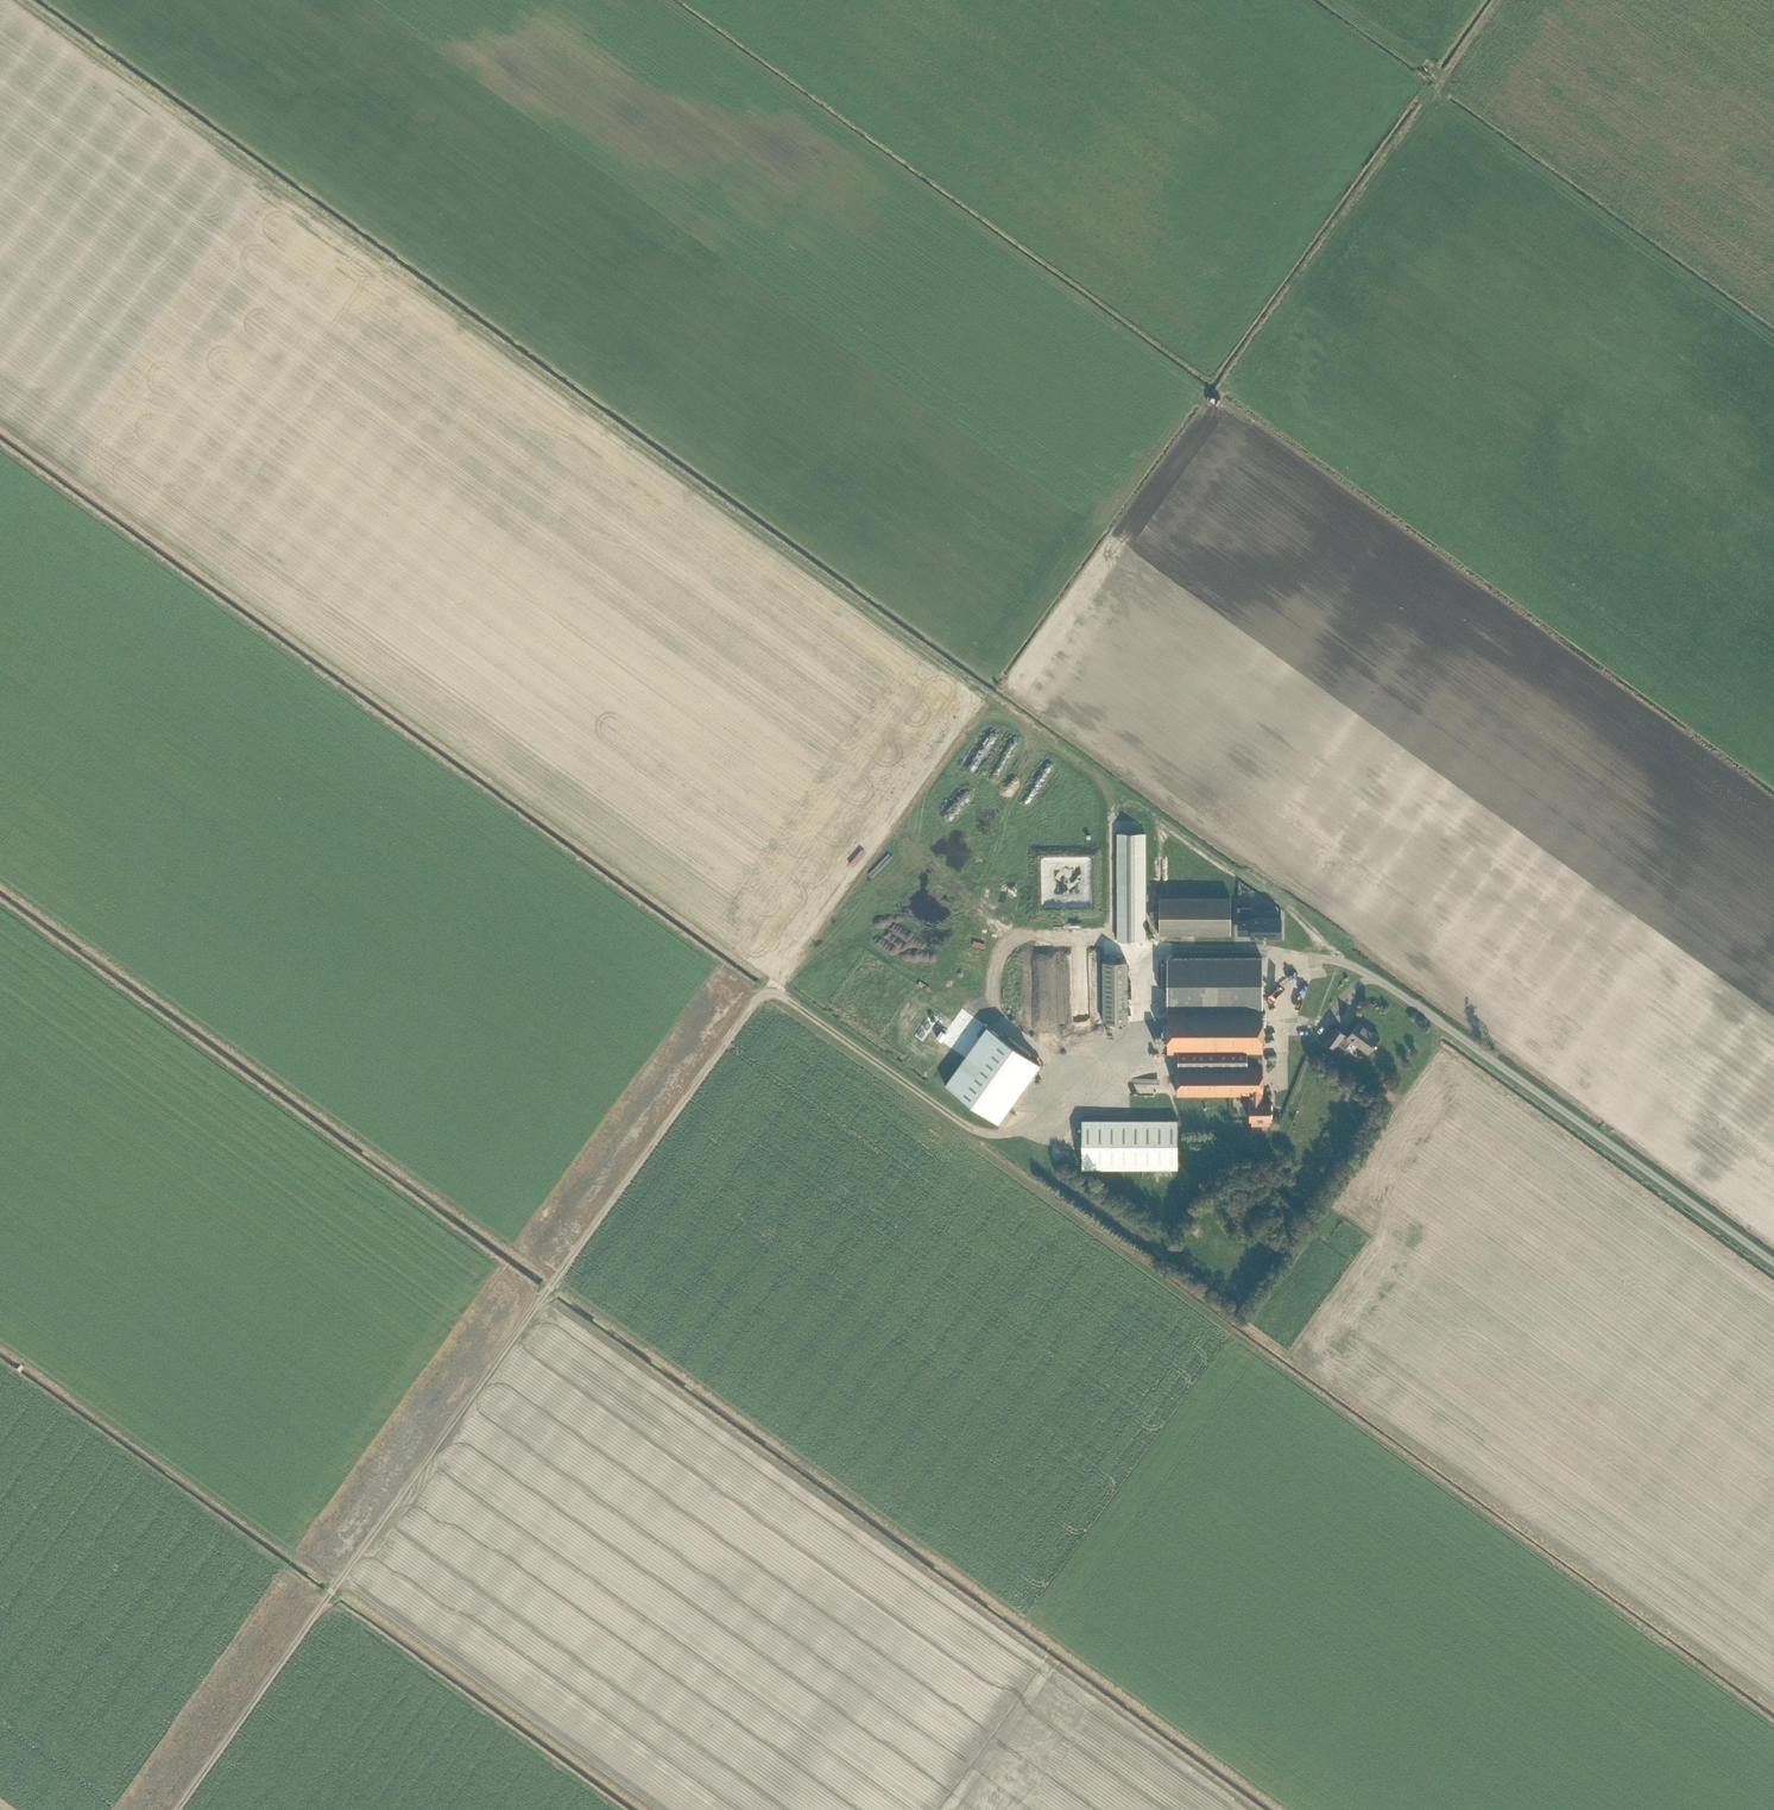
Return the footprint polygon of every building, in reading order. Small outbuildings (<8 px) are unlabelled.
[(1118,833),(1118,940),(1146,940),(1146,833),(1118,833)] [(1159,934),(1231,934),(1231,897),(1159,897),(1159,910),(1150,911),(1150,920),(1159,920),(1159,934)] [(1262,957),(1167,957),(1167,1007),(1191,1007),(1203,1007),(1263,1007),(1262,957)] [(1104,961),(1104,1021),(1129,1021),(1129,961),(1104,961)] [(1191,1009),(1167,1009),(1167,1064),(1263,1064),(1263,1009),(1203,1009),(1203,1007),(1191,1007),(1191,1009)] [(1336,1027),(1325,1042),(1335,1049),(1338,1044),(1345,1049),(1351,1042),(1367,1053),(1380,1036),(1359,1021),(1348,1036),(1336,1027)] [(999,1123),(1040,1065),(987,1026),(945,1084),(999,1123)] [(1251,1093),(1260,1094),(1262,1094),(1262,1066),(1176,1066),(1176,1094),(1251,1093)] [(1260,1094),(1251,1093),(1251,1102),(1249,1102),(1249,1119),(1251,1119),(1251,1124),(1269,1124),(1269,1119),(1271,1119),(1271,1102),(1260,1102),(1260,1094)] [(1082,1119),(1082,1167),(1177,1167),(1177,1143),(1177,1119),(1082,1119)]
